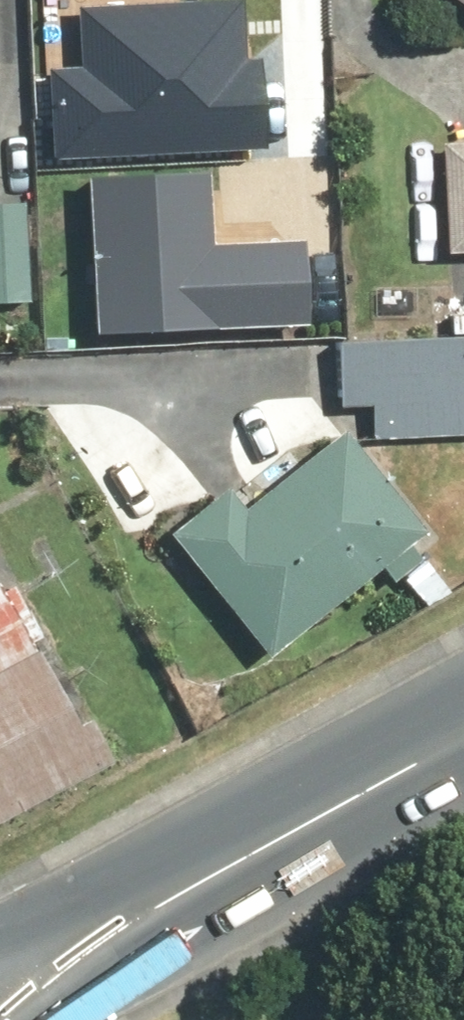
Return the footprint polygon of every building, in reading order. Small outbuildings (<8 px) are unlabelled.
[(55,158),(266,144),(260,61),(242,62),(238,0),(184,0),(79,7),(83,65),(48,67),(55,158)] [(444,138),(442,251),(463,252),(463,138),(444,138)] [(83,164),(88,326),(298,321),(296,236),(211,238),(209,160),(83,164)] [(0,203),(0,302),(26,302),(23,202),(0,203)] [(452,312),(452,336),(463,336),(463,312),(452,312)] [(463,438),(463,336),(452,336),(337,335),(336,406),(371,407),(371,438),(463,438)] [(225,486),(167,535),(266,655),(379,561),(391,576),(418,554),(408,542),(423,530),(340,430),(244,509),(225,486)] [(0,587),(0,822),(104,769),(10,582),(0,587)]
